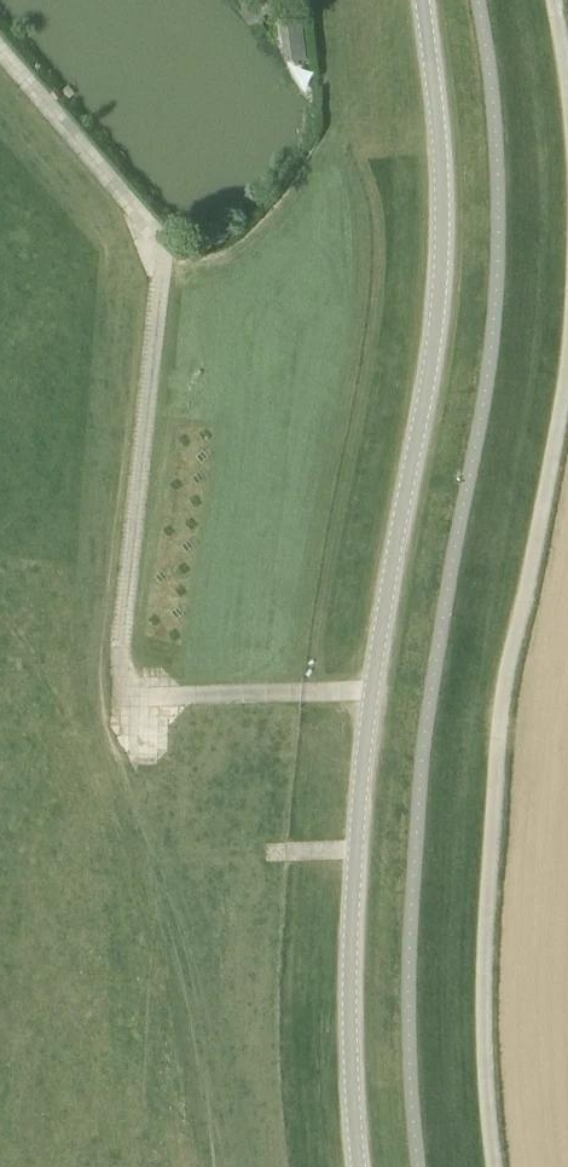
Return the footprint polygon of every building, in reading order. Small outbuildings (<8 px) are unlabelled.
[(285,48),(293,56),(294,63),(306,62),(300,6),(292,7),(293,15),(282,16),(285,48)]
